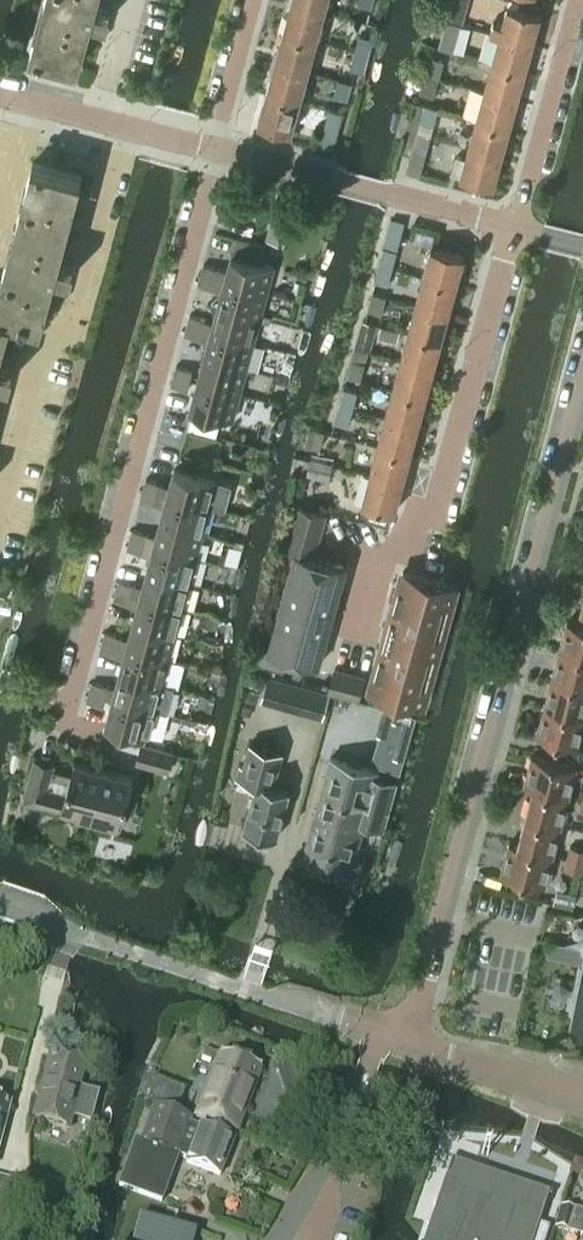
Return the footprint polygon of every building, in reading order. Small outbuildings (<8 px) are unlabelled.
[(31,51),(80,64),(94,15),(109,20),(113,7),(97,2),(98,0),(45,0),(31,51)] [(328,0),(292,0),(292,1),(325,10),(328,0)] [(373,0),(358,0),(357,5),(371,9),(373,0)] [(448,20),(459,23),(460,23),(463,24),(469,0),(454,0),(448,20)] [(317,40),(325,10),(292,1),(283,31),(317,40)] [(533,43),(541,14),(508,5),(503,24),(492,21),(489,32),(500,34),(533,43)] [(443,29),(439,47),(453,51),(457,33),(443,29)] [(309,70),(317,40),(283,31),(275,61),(309,70)] [(525,72),(533,43),(500,34),(492,63),(525,72)] [(360,35),(355,51),(368,55),(372,39),(360,35)] [(355,51),(351,68),(364,71),(368,55),(355,51)] [(439,79),(444,61),(429,57),(424,75),(439,79)] [(301,100),(309,70),(275,61),(267,91),(301,100)] [(517,100),(525,72),(492,63),(485,91),(517,100)] [(434,97),(439,79),(424,75),(419,93),(434,97)] [(338,78),(334,95),(347,99),(352,82),(338,78)] [(293,131),(301,100),(267,91),(259,122),(293,131)] [(510,128),(517,100),(485,91),(477,119),(510,128)] [(423,105),(419,122),(433,126),(437,109),(423,105)] [(330,110),(320,146),(333,150),(343,114),(330,110)] [(502,156),(510,128),(477,119),(469,148),(502,156)] [(417,132),(412,150),(426,153),(430,136),(417,132)] [(494,186),(502,156),(469,148),(466,158),(455,155),(450,174),(494,186)] [(12,316),(43,324),(57,273),(72,277),(76,264),(60,259),(83,175),(34,162),(0,287),(0,361),(12,316)] [(282,242),(292,199),(276,196),(266,238),(282,242)] [(389,230),(379,263),(395,268),(404,234),(389,230)] [(219,268),(216,277),(267,291),(274,265),(261,262),(266,245),(236,237),(232,253),(231,252),(226,270),(219,268)] [(456,285),(464,255),(431,246),(423,276),(456,285)] [(379,263),(375,280),(390,285),(395,268),(379,263)] [(216,277),(219,268),(203,264),(200,273),(216,277)] [(214,288),(216,277),(200,273),(198,283),(214,288)] [(448,313),(456,285),(423,276),(416,304),(448,313)] [(216,277),(214,288),(221,290),(217,305),(269,319),(270,316),(261,314),(267,291),(216,277)] [(372,292),(368,310),(382,314),(387,296),(372,292)] [(441,341),(448,313),(416,304),(408,332),(441,341)] [(205,318),(203,328),(253,342),(259,321),(269,323),(269,319),(217,305),(213,320),(205,318)] [(203,328),(205,318),(189,314),(187,324),(203,328)] [(363,320),(355,347),(371,351),(379,324),(363,320)] [(200,338),(203,328),(187,324),(184,334),(200,338)] [(203,328),(200,338),(208,340),(203,356),(256,370),(257,367),(247,364),(253,342),(203,328)] [(433,370),(441,341),(408,332),(400,361),(433,370)] [(255,374),(256,370),(203,356),(197,381),(240,393),(246,371),(255,374)] [(352,358),(347,375),(363,380),(368,363),(352,358)] [(425,398),(433,370),(400,361),(393,389),(425,398)] [(0,362),(0,377),(11,380),(16,367),(0,362)] [(189,379),(192,369),(176,365),(173,375),(189,379)] [(187,389),(189,379),(173,375),(171,385),(187,389)] [(233,419),(240,393),(197,381),(190,407),(233,419)] [(344,387),(339,403),(355,408),(360,391),(344,387)] [(418,426),(425,398),(393,389),(385,417),(418,426)] [(339,403),(334,420),(350,425),(355,408),(339,403)] [(191,414),(188,427),(207,433),(210,420),(191,414)] [(410,454),(418,426),(385,417),(377,445),(410,454)] [(310,426),(305,444),(320,448),(325,430),(310,426)] [(402,482),(410,455),(410,454),(377,445),(370,473),(402,482)] [(244,452),(232,449),(230,454),(242,457),(244,452)] [(186,454),(183,465),(196,468),(199,458),(186,454)] [(312,454),(307,475),(329,480),(334,458),(312,454)] [(162,482),(160,493),(210,506),(209,507),(224,511),(231,484),(216,480),(217,480),(174,468),(170,484),(162,482)] [(394,512),(402,482),(370,473),(362,503),(394,512)] [(160,493),(162,482),(146,478),(143,488),(160,493)] [(157,503),(160,493),(143,488),(141,498),(157,503)] [(160,493),(157,503),(164,505),(160,520),(203,531),(209,507),(210,506),(160,493)] [(315,558),(323,527),(327,514),(327,512),(296,504),(284,550),(295,553),(268,650),(258,647),(254,662),(283,670),(283,669),(287,656),(320,665),(347,567),(335,564),(315,558)] [(149,533),(146,543),(154,545),(196,556),(203,531),(160,520),(156,535),(149,533)] [(146,543),(149,533),(133,529),(130,539),(146,543)] [(144,553),(146,543),(130,539),(127,549),(144,553)] [(146,543),(144,553),(151,555),(147,571),(198,584),(199,582),(190,579),(196,556),(154,545),(146,543)] [(135,585),(133,594),(183,608),(189,586),(197,588),(198,584),(147,571),(143,587),(135,585)] [(423,706),(429,686),(456,586),(403,571),(370,692),(423,706)] [(133,594),(135,585),(119,580),(116,590),(133,594)] [(130,604),(133,594),(116,590),(114,600),(130,604)] [(133,594),(130,604),(138,606),(134,622),(176,633),(183,608),(133,594)] [(122,635),(119,645),(170,658),(176,633),(134,622),(130,637),(122,635)] [(568,622),(560,651),(582,657),(582,626),(568,622)] [(119,645),(122,635),(105,630),(103,641),(119,645)] [(116,654),(119,645),(103,641),(100,650),(116,654)] [(119,645),(116,654),(124,657),(120,673),(163,684),(170,658),(119,645)] [(560,651),(553,679),(582,687),(582,657),(560,651)] [(358,699),(365,677),(335,669),(329,691),(358,699)] [(109,685),(106,696),(156,709),(163,684),(120,673),(116,687),(109,685)] [(322,717),(329,691),(269,674),(262,700),(322,717)] [(553,679),(546,707),(582,717),(582,687),(553,679)] [(106,696),(109,685),(92,681),(90,691),(106,696)] [(103,705),(106,696),(90,691),(87,700),(103,705)] [(149,735),(156,709),(114,698),(107,724),(149,735)] [(582,726),(582,717),(546,707),(538,736),(578,747),(582,726)] [(169,770),(174,751),(141,743),(136,761),(169,770)] [(273,786),(282,753),(249,745),(243,767),(239,766),(236,779),(256,784),(243,830),(276,839),(289,791),(273,786)] [(569,796),(570,791),(577,767),(533,755),(525,785),(534,788),(569,796)] [(383,828),(396,781),(377,775),(378,770),(330,757),(302,858),(351,871),(364,823),(383,828)] [(71,777),(52,772),(55,763),(36,758),(24,801),(61,811),(61,813),(90,821),(104,769),(76,761),(71,777)] [(133,814),(137,798),(129,795),(134,777),(104,769),(90,821),(119,829),(124,812),(133,814)] [(561,826),(564,814),(569,796),(534,788),(526,817),(561,826)] [(553,855),(558,837),(561,826),(526,817),(518,846),(553,855)] [(546,885),(552,861),(553,855),(518,846),(509,843),(501,873),(546,885)] [(569,845),(567,858),(582,862),(582,848),(569,845)] [(567,858),(564,870),(582,873),(582,862),(567,858)] [(557,888),(553,903),(573,907),(576,893),(557,888)] [(550,942),(547,956),(582,963),(582,948),(550,942)] [(582,965),(571,1020),(582,1023),(582,964),(582,965)] [(237,1132),(261,1069),(221,1054),(197,1117),(237,1132)] [(91,1122),(98,1094),(77,1089),(83,1066),(50,1057),(34,1119),(67,1127),(70,1116),(91,1122)] [(8,1104),(0,1102),(0,1135),(8,1104)] [(191,1120),(169,1112),(155,1106),(141,1143),(135,1142),(120,1188),(163,1203),(179,1156),(188,1160),(187,1163),(220,1176),(234,1139),(201,1126),(200,1127),(190,1124),(191,1120)] [(549,1229),(547,1228),(546,1231),(537,1228),(548,1196),(546,1196),(545,1198),(450,1166),(451,1164),(450,1164),(424,1239),(545,1239),(549,1229)] [(17,1185),(3,1181),(0,1193),(0,1213),(9,1216),(17,1185)] [(561,1208),(557,1219),(582,1227),(582,1214),(561,1208)] [(557,1219),(554,1229),(580,1238),(582,1238),(582,1227),(557,1219)]
